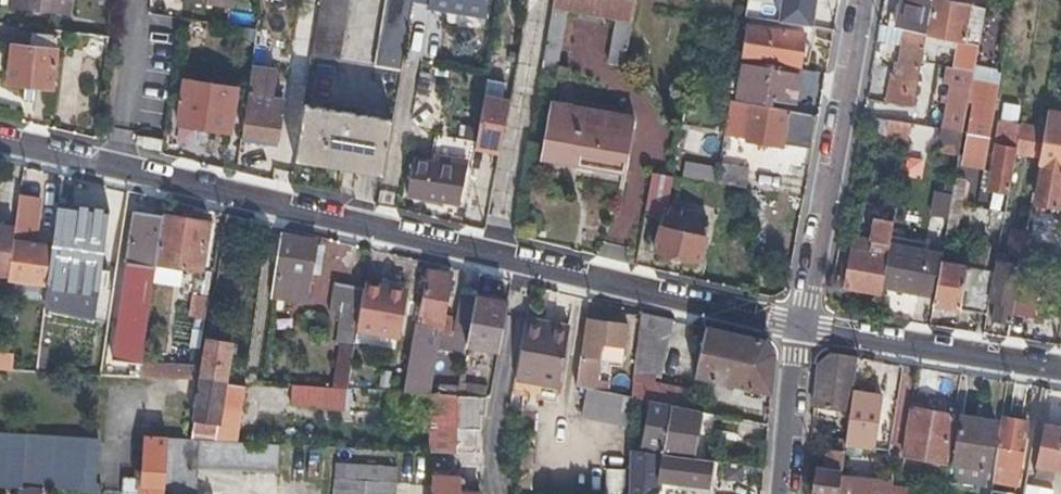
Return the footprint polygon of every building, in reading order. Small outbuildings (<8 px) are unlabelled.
[(66,13),(68,0),(10,0),(9,5),(66,13)] [(325,56),(339,58),(348,0),(320,0),(311,54),(325,56)] [(374,64),(401,68),(412,0),(385,0),(374,64)] [(427,0),(452,4),(457,12),(466,7),(468,8),(473,15),(480,10),(484,11),(486,0),(427,0)] [(544,65),(555,68),(566,7),(615,15),(607,61),(623,64),(635,0),(555,0),(544,65)] [(898,13),(892,12),(890,26),(905,28),(928,32),(933,0),(900,0),(898,13)] [(928,32),(927,34),(941,37),(979,44),(986,7),(947,0),(933,0),(928,32)] [(747,21),(741,56),(798,65),(804,31),(747,21)] [(927,34),(928,32),(905,28),(897,75),(891,74),(886,103),(914,107),(922,61),(927,34)] [(54,45),(54,39),(55,32),(30,29),(28,43),(11,41),(6,79),(53,85),(58,46),(54,45)] [(699,43),(705,44),(710,45),(713,32),(702,30),(699,43)] [(935,63),(941,37),(927,34),(922,61),(935,63)] [(741,56),(735,98),(770,104),(771,97),(791,101),(798,65),(741,56)] [(275,137),(279,117),(282,98),(273,97),(277,69),(252,65),(242,131),(274,136),(275,137)] [(953,66),(942,127),(963,131),(974,70),(953,66)] [(230,129),(237,86),(186,78),(180,122),(230,129)] [(501,143),(505,121),(509,100),(485,95),(477,139),(501,143)] [(728,106),(738,108),(748,110),(746,120),(746,138),(782,144),(784,136),(812,141),(817,113),(770,104),(735,98),(730,97),(728,106)] [(579,161),(603,165),(627,169),(636,118),(551,102),(543,151),(579,158),(579,161)] [(346,168),(347,160),(384,167),(392,119),(304,104),(295,159),(346,168)] [(1047,108),(1044,123),(1039,155),(1038,162),(1046,163),(1037,211),(1045,213),(1047,204),(1060,206),(1060,110),(1047,108)] [(911,123),(891,119),(872,115),(869,132),(908,138),(911,123)] [(994,118),(983,116),(973,115),(966,158),(986,162),(994,118)] [(1021,120),(1017,142),(1015,150),(1039,155),(1044,123),(1021,120)] [(169,148),(205,152),(207,130),(172,126),(169,148)] [(963,131),(942,127),(939,150),(959,154),(963,131)] [(272,143),(274,136),(242,131),(241,137),(272,143)] [(464,168),(471,169),(475,148),(477,139),(436,132),(431,160),(414,157),(408,191),(458,200),(464,168)] [(161,144),(163,135),(146,133),(145,141),(161,144)] [(475,148),(499,152),(501,143),(477,139),(475,148)] [(1015,150),(1017,142),(998,140),(990,183),(1009,186),(1015,150)] [(904,173),(922,175),(924,158),(906,156),(904,173)] [(383,175),(384,167),(347,160),(346,168),(383,175)] [(673,160),(670,174),(672,174),(677,175),(713,181),(715,168),(673,160)] [(717,162),(715,168),(713,181),(743,187),(746,168),(717,162)] [(947,218),(946,223),(957,225),(967,173),(956,171),(955,176),(947,218)] [(672,174),(670,174),(651,172),(644,211),(659,214),(652,248),(700,258),(707,224),(679,218),(680,210),(665,207),(672,174)] [(932,215),(947,218),(955,176),(947,175),(946,182),(939,180),(932,215)] [(2,227),(14,228),(19,196),(19,193),(0,191),(0,227),(2,227)] [(10,254),(7,279),(46,284),(52,245),(30,243),(36,198),(19,196),(14,228),(10,254)] [(134,211),(130,237),(126,264),(131,264),(118,348),(135,352),(135,357),(140,357),(155,263),(163,215),(134,211)] [(207,221),(163,215),(155,263),(200,270),(207,221)] [(876,215),(872,237),(889,240),(890,236),(893,218),(876,215)] [(904,217),(893,215),(893,218),(890,236),(900,237),(904,217)] [(957,225),(946,223),(941,250),(933,295),(932,301),(987,310),(990,297),(995,268),(985,266),(987,253),(959,248),(956,261),(951,260),(957,225)] [(1023,245),(1025,237),(1026,229),(1012,226),(1009,243),(1023,245)] [(10,254),(14,228),(2,227),(0,239),(0,252),(10,254)] [(272,274),(289,277),(306,281),(313,241),(279,235),(272,274)] [(900,237),(890,236),(889,240),(887,252),(881,287),(933,295),(941,250),(928,247),(929,243),(900,237)] [(870,249),(887,252),(889,240),(872,237),(871,242),(870,249)] [(881,287),(887,252),(870,249),(871,242),(853,239),(845,285),(880,291),(881,287)] [(1008,252),(1022,254),(1023,245),(1009,243),(1008,252)] [(996,260),(995,268),(990,297),(997,298),(994,316),(1011,319),(1020,264),(996,260)] [(437,327),(439,327),(440,328),(451,275),(428,270),(418,321),(414,320),(400,392),(424,393),(437,327)] [(209,279),(202,278),(196,277),(190,315),(203,317),(209,279)] [(361,288),(356,315),(354,327),(395,334),(402,289),(362,282),(361,288)] [(327,310),(356,315),(361,288),(331,283),(327,310)] [(211,309),(220,311),(228,312),(231,294),(213,290),(211,309)] [(451,339),(465,341),(474,298),(467,296),(460,295),(451,339)] [(474,298),(465,341),(464,344),(497,349),(505,303),(474,297),(474,298)] [(647,399),(682,406),(685,390),(644,382),(646,373),(658,375),(669,318),(641,312),(630,396),(647,399)] [(514,377),(535,380),(557,384),(567,325),(525,317),(514,377)] [(598,343),(609,344),(620,345),(623,325),(584,319),(580,353),(578,353),(574,384),(591,388),(598,343)] [(200,379),(223,382),(231,327),(208,323),(200,379)] [(763,339),(734,333),(705,326),(694,374),(769,391),(773,355),(763,339)] [(829,354),(824,358),(819,362),(814,408),(848,413),(849,412),(855,358),(829,354)] [(137,377),(165,378),(193,379),(195,365),(139,363),(137,377)] [(215,433),(223,382),(200,379),(191,430),(215,433)] [(256,382),(256,391),(256,400),(287,402),(288,384),(256,382)] [(438,425),(454,425),(454,395),(438,394),(438,425)] [(844,448),(874,453),(878,426),(882,398),(855,394),(852,413),(849,412),(848,413),(844,448)] [(472,446),(472,438),(472,430),(478,430),(478,415),(483,415),(484,398),(454,395),(454,425),(454,446),(472,446)] [(708,411),(682,406),(647,399),(640,443),(660,447),(660,452),(695,456),(703,457),(708,411)] [(946,461),(950,438),(953,415),(912,408),(905,454),(918,456),(946,461)] [(1017,471),(1021,447),(1026,423),(999,419),(992,467),(1017,471)] [(952,482),(968,484),(984,486),(992,425),(961,421),(952,482)] [(1050,428),(1042,467),(1060,471),(1060,430),(1050,428)] [(16,488),(19,488),(40,489),(40,488),(93,492),(96,439),(27,434),(23,479),(17,479),(16,488)] [(165,437),(144,437),(143,480),(122,479),(122,493),(163,493),(165,437)] [(840,475),(844,448),(829,446),(827,460),(826,467),(816,466),(813,493),(838,493),(840,475)] [(709,457),(703,457),(695,456),(660,452),(628,449),(627,493),(656,493),(658,477),(707,482),(709,457)] [(916,469),(918,456),(905,454),(903,466),(916,469)] [(817,459),(816,466),(826,467),(827,460),(817,459)] [(332,482),(394,486),(395,469),(333,465),(332,482)] [(1042,467),(1039,477),(1060,482),(1060,471),(1042,467)] [(221,483),(222,470),(199,469),(198,481),(221,483)] [(840,475),(838,493),(914,493),(888,490),(889,483),(840,475)] [(455,489),(455,478),(432,477),(432,488),(455,489)] [(455,478),(455,489),(432,488),(432,493),(478,493),(478,492),(462,491),(462,486),(456,486),(456,478),(455,478)] [(394,486),(332,482),(332,493),(394,493),(394,486)]
